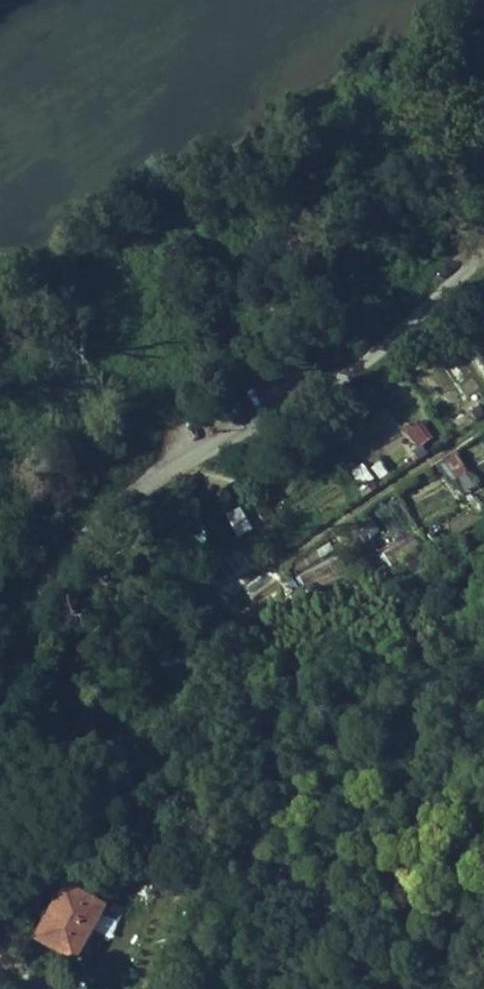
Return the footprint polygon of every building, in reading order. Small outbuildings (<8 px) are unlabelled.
[(418,450),(435,439),(422,420),(405,431),(418,450)] [(457,455),(443,464),(463,494),(476,485),(457,455)] [(238,539),(253,531),(241,506),(225,513),(238,539)] [(353,533),(359,545),(377,536),(371,524),(353,533)] [(105,904),(64,882),(36,934),(76,956),(105,904)]
